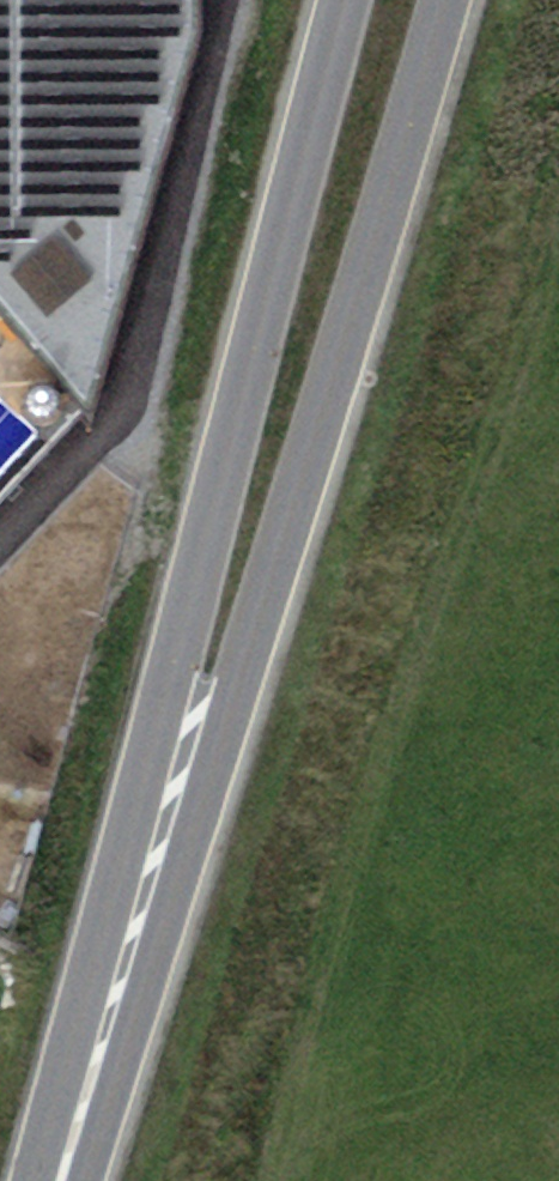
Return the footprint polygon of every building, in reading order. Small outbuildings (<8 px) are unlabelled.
[(40,99),(0,138),(0,361),(87,438),(217,291),(292,0),(0,0),(0,54),(40,99)]
